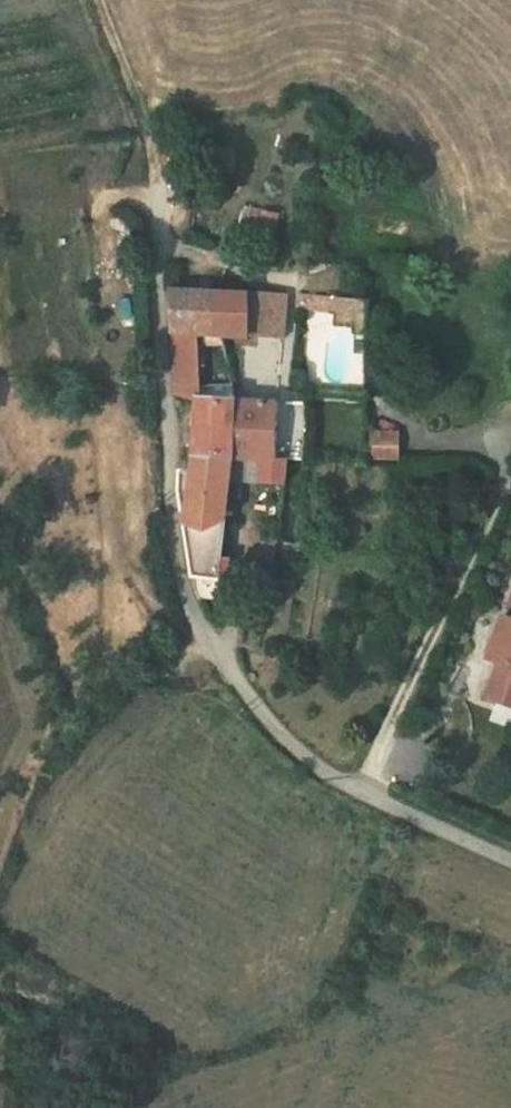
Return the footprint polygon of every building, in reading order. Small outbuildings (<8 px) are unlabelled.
[(210,306),(217,306),(248,306),(251,265),(213,266),(210,306)] [(251,265),(248,306),(286,306),(289,265),(251,265)] [(172,267),(174,307),(195,306),(210,306),(213,266),(172,267)] [(361,376),(362,300),(299,299),(299,312),(325,312),(324,376),(361,376)] [(194,372),(195,306),(174,307),(175,373),(194,373),(194,372)] [(210,306),(209,318),(220,318),(217,306),(210,306)] [(260,430),(277,432),(281,372),(235,373),(233,428),(260,430)] [(318,375),(281,372),(277,432),(290,432),(317,435),(318,375)] [(233,428),(235,373),(194,373),(193,425),(230,428),(233,428)] [(230,428),(193,425),(192,446),(177,445),(194,548),(223,553),(223,547),(224,525),(230,428)] [(277,432),(260,430),(258,455),(288,458),(290,432),(277,432)] [(370,458),(396,458),(396,431),(371,430),(370,458)] [(235,526),(224,525),(223,547),(234,548),(235,526)] [(234,548),(223,547),(223,553),(194,548),(206,570),(220,571),(234,548)] [(497,624),(510,628),(506,642),(494,638),(490,652),(483,650),(475,677),(486,681),(474,716),(510,727),(510,723),(510,707),(510,705),(510,578),(497,624)]
